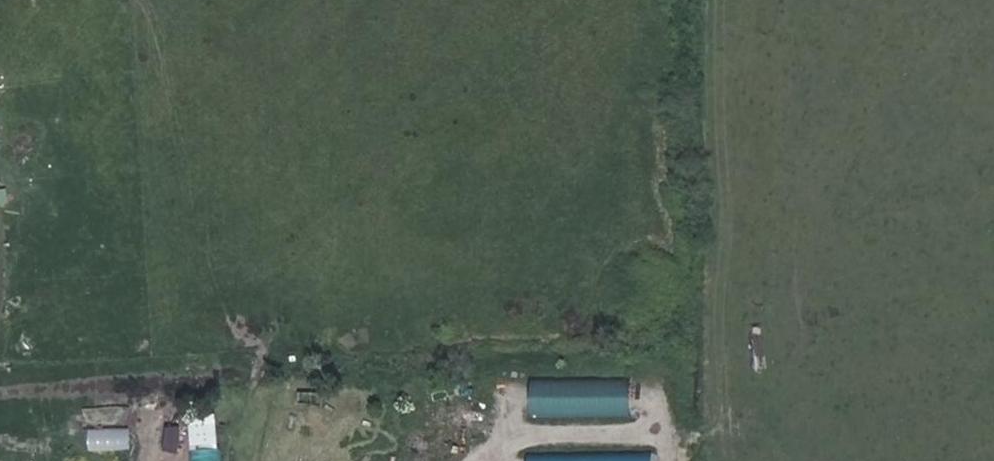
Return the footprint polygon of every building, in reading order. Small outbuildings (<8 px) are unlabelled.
[(537,413),(636,415),(637,377),(538,376),(537,413)] [(535,460),(659,460),(659,454),(535,452),(535,460)]
